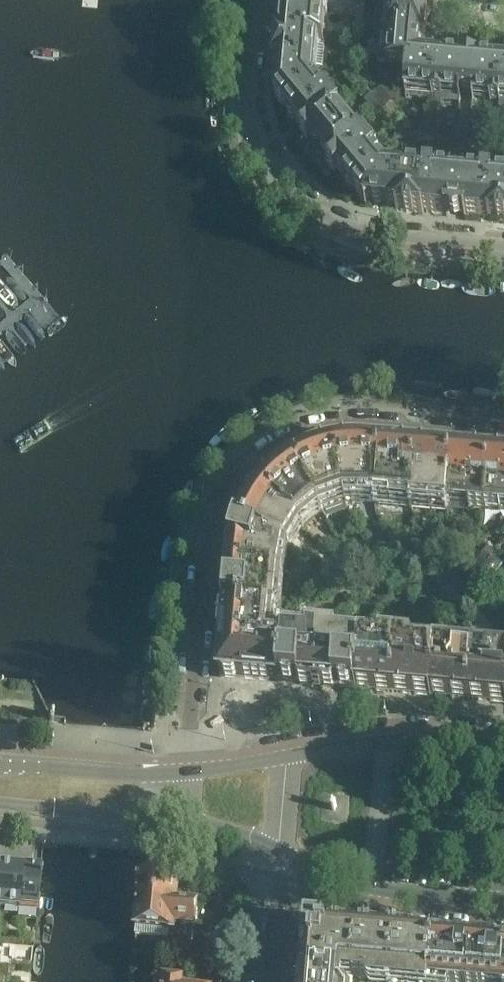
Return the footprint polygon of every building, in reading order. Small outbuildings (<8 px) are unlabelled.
[(323,0),(284,0),(283,11),(322,15),(327,16),(328,3),(323,3),(323,0)] [(428,18),(432,12),(429,6),(429,4),(396,1),(395,15),(389,14),(388,26),(427,29),(428,18)] [(319,43),(322,15),(283,11),(282,20),(279,25),(281,31),(281,39),(315,42),(319,43)] [(421,53),(422,38),(427,35),(427,29),(388,26),(387,36),(393,36),(391,61),(409,62),(409,58),(420,59),(421,53)] [(313,69),(315,42),(281,39),(277,38),(274,65),(278,66),(313,69)] [(434,93),(437,55),(421,53),(420,59),(409,58),(409,62),(406,91),(434,93)] [(500,99),(503,60),(468,57),(437,55),(434,93),(434,97),(444,98),(444,92),(465,94),(490,96),(489,101),(499,102),(500,99)] [(363,73),(356,65),(350,70),(357,79),(363,73)] [(286,110),(314,87),(311,84),(313,69),(278,66),(277,74),(281,79),(281,81),(280,81),(279,82),(279,83),(278,84),(278,86),(278,87),(278,88),(279,89),(279,90),(280,91),(280,92),(275,96),(275,97),(286,110)] [(357,79),(350,70),(344,75),(351,84),(357,79)] [(370,82),(363,73),(357,79),(364,87),(370,82)] [(364,87),(357,79),(351,84),(358,92),(364,87)] [(302,129),(333,103),(325,94),(322,96),(314,87),(286,110),(287,112),(289,118),(294,121),(295,120),(302,129)] [(371,108),(380,100),(374,93),(365,101),(371,108)] [(378,116),(387,108),(380,100),(371,108),(378,116)] [(318,153),(348,128),(337,115),(340,112),(333,103),(302,129),(299,131),(318,153)] [(430,134),(431,126),(423,125),(423,133),(430,134)] [(438,135),(439,127),(431,126),(430,134),(438,135)] [(336,175),(338,173),(369,147),(362,138),(359,140),(348,128),(318,153),(336,175)] [(496,140),(497,132),(489,131),(488,139),(496,140)] [(503,136),(503,133),(497,132),(496,140),(503,140),(503,136)] [(430,142),(430,134),(423,133),(422,141),(430,142)] [(437,142),(438,135),(430,134),(430,142),(437,142)] [(495,148),(496,140),(488,139),(487,147),(495,148)] [(503,148),(503,140),(496,140),(495,148),(503,148)] [(354,192),(382,169),(374,159),(377,156),(369,147),(338,173),(346,182),(347,188),(353,191),(353,190),(354,192)] [(397,208),(400,174),(386,173),(382,169),(354,192),(365,205),(366,205),(371,201),(372,201),(373,202),(374,203),(376,204),(377,204),(379,204),(380,204),(381,203),(382,202),(384,202),(388,207),(397,208)] [(489,220),(492,182),(493,177),(483,176),(482,181),(458,179),(437,177),(437,172),(427,171),(427,177),(423,214),(454,217),(489,220)] [(423,214),(427,177),(400,174),(397,208),(396,212),(423,214)] [(492,182),(489,220),(503,221),(503,184),(492,182)] [(374,501),(379,451),(368,450),(362,449),(357,449),(352,449),(346,450),(341,450),(335,451),(330,452),(325,454),(320,455),(314,457),(309,459),(302,462),(294,466),(320,511),(326,508),(330,506),(334,504),(340,503),(346,501),(353,501),(359,500),(366,501),(374,501)] [(448,508),(448,503),(452,457),(379,451),(374,501),(448,508)] [(486,511),(490,461),(452,457),(448,503),(470,505),(469,510),(486,511)] [(490,461),(486,511),(502,513),(503,508),(503,462),(490,461)] [(320,511),(294,466),(289,469),(285,472),(280,476),(276,479),(269,485),(265,489),(262,493),(258,497),(255,502),(251,506),(248,511),(245,516),(243,521),(240,526),(238,531),(236,536),(284,553),(285,551),(287,547),(289,543),(291,539),(294,534),(297,530),(300,527),(304,522),(309,518),(314,514),(320,511)] [(277,614),(280,572),(284,553),(236,536),(234,543),(232,551),(229,553),(225,588),(227,590),(226,609),(271,613),(277,614)] [(460,578),(461,570),(442,569),(442,577),(459,578),(460,578)] [(479,580),(480,572),(461,570),(460,578),(477,580),(479,580)] [(491,581),(491,573),(480,572),(479,580),(491,581)] [(458,590),(459,578),(442,577),(441,589),(458,590)] [(476,592),(477,580),(460,578),(459,578),(458,590),(476,592)] [(493,593),(494,581),(491,581),(479,580),(477,580),(476,592),(493,593)] [(500,582),(494,581),(493,593),(503,594),(503,582),(500,582)] [(269,644),(271,613),(226,609),(222,645),(262,649),(269,644)] [(316,688),(321,634),(305,633),(304,638),(287,636),(282,640),(282,645),(279,682),(299,684),(301,687),(316,688)] [(355,689),(359,643),(337,641),(338,636),(321,634),(316,688),(333,690),(335,688),(355,689)] [(393,693),(397,641),(381,640),(381,645),(359,643),(355,689),(393,693)] [(431,696),(435,650),(413,648),(414,643),(397,641),(393,693),(431,696)] [(279,682),(282,645),(269,644),(262,649),(222,645),(220,677),(225,678),(226,680),(235,681),(237,679),(279,682)] [(469,700),(474,648),(457,647),(457,652),(435,650),(431,696),(469,700)] [(490,655),(490,650),(474,648),(469,700),(503,703),(503,656),(490,655)] [(41,869),(22,867),(22,871),(0,869),(0,915),(16,916),(16,911),(37,913),(41,869)] [(196,926),(198,904),(176,902),(178,883),(166,882),(167,872),(144,870),(144,868),(142,868),(136,936),(193,941),(194,926),(196,926)] [(353,974),(357,930),(322,927),(320,925),(313,924),(311,926),(307,926),(307,929),(305,931),(304,939),(306,941),(303,969),(344,973),(353,974)] [(391,981),(395,934),(357,930),(353,974),(356,978),(391,981)] [(428,981),(432,937),(431,937),(429,935),(422,934),(420,936),(395,934),(391,981),(404,981),(428,981)] [(470,940),(433,937),(432,937),(428,981),(446,981),(467,981),(470,940)] [(470,940),(467,981),(503,981),(503,943),(470,940)] [(344,973),(303,969),(302,981),(344,981),(344,973)]
